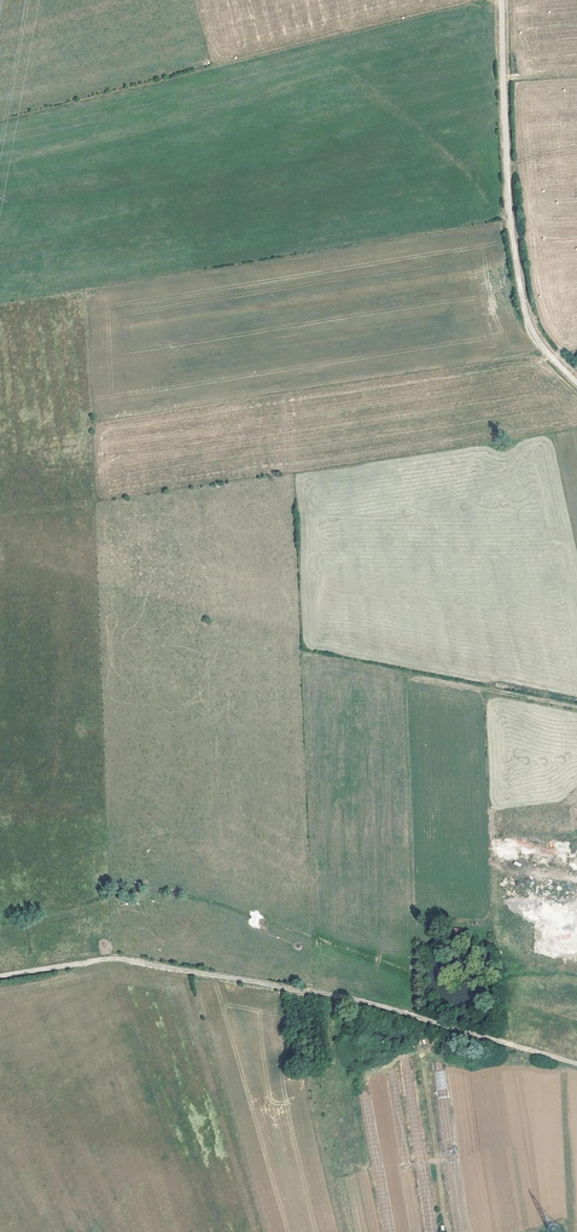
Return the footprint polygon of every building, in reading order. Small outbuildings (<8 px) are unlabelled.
[(453,927),(451,937),(460,938),(462,929),(453,927)] [(446,1070),(435,1071),(437,1098),(448,1097),(446,1070)]
